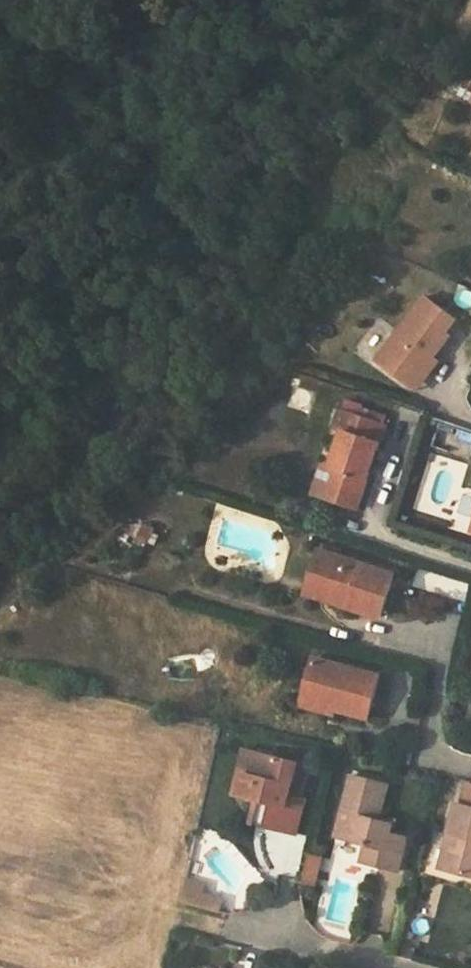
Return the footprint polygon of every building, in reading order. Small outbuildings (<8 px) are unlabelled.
[(343,432),(331,468),(342,471),(332,501),(359,510),(386,426),(341,411),(335,429),(343,432)] [(332,501),(342,471),(331,468),(321,498),(332,501)] [(320,549),(309,591),(384,614),(396,572),(320,549)] [(338,702),(336,708),(370,716),(380,676),(314,658),(305,693),(338,702)] [(335,714),(336,708),(338,702),(305,693),(302,704),(335,714)] [(414,752),(402,749),(398,761),(411,764),(414,752)] [(249,750),(238,797),(243,799),(250,775),(250,774),(254,775),(260,753),(249,750)] [(257,825),(301,837),(310,802),(293,797),(301,764),(260,753),(254,775),(250,774),(250,775),(243,799),(249,800),(263,803),(257,825)] [(357,817),(350,843),(369,848),(365,865),(402,875),(411,841),(395,836),(397,826),(384,822),(394,788),(357,777),(347,814),(357,817)] [(257,825),(263,803),(249,800),(243,822),(257,825)] [(468,806),(463,805),(445,873),(470,880),(470,807),(468,806)] [(347,814),(340,840),(350,843),(357,817),(347,814)] [(317,887),(325,860),(313,857),(306,884),(317,887)] [(187,879),(185,886),(204,891),(205,884),(187,879)]
